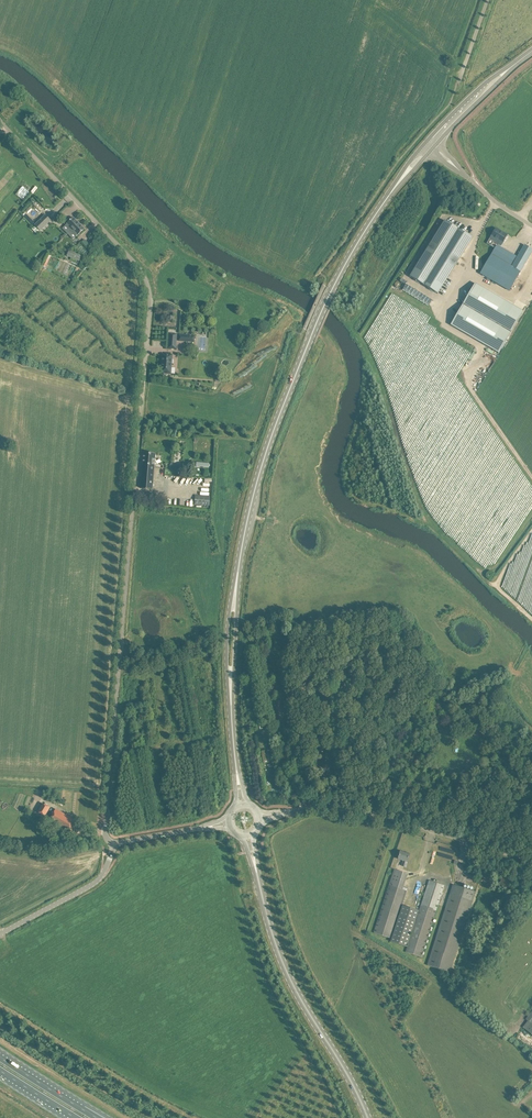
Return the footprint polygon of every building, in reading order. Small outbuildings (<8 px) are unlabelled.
[(22,201),(28,208),(35,201),(29,194),(22,201)] [(40,230),(51,220),(45,215),(35,225),(40,230)] [(73,218),(65,225),(76,236),(84,229),(73,218)] [(410,276),(433,291),(451,262),(456,265),(473,238),(445,220),(410,276)] [(495,229),(491,236),(490,239),(501,245),(502,243),(507,235),(503,233),(503,234),(495,229)] [(524,245),(512,266),(510,265),(516,256),(497,245),(480,274),(509,290),(531,251),(531,249),(524,245)] [(69,251),(68,256),(78,260),(80,255),(69,251)] [(501,326),(513,305),(475,283),(450,325),(499,353),(511,332),(501,326)] [(168,348),(176,348),(177,334),(169,333),(168,348)] [(172,355),(168,354),(162,354),(162,358),(164,358),(163,361),(162,360),(161,367),(163,367),(162,373),(164,373),(164,374),(165,375),(167,375),(168,375),(168,373),(171,374),(171,372),(170,372),(170,368),(171,368),(172,363),(173,363),(174,362),(174,360),(173,359),(172,359),(172,355)] [(143,453),(141,477),(141,488),(152,489),(155,454),(143,453)] [(210,496),(206,496),(196,495),(195,505),(210,506),(210,496)] [(474,720),(471,730),(479,732),(482,722),(474,720)] [(331,765),(330,754),(320,754),(321,765),(331,765)] [(49,820),(71,833),(77,822),(56,809),(53,815),(47,812),(50,808),(43,804),(41,808),(40,807),(40,808),(38,812),(50,819),(49,820)] [(400,851),(399,857),(398,859),(403,860),(402,866),(406,867),(407,861),(410,854),(400,851)] [(404,886),(408,873),(394,869),(374,933),(391,937),(408,887),(404,886)] [(502,876),(498,888),(505,890),(507,885),(509,885),(511,879),(502,876)] [(406,952),(422,957),(445,885),(429,880),(406,952)] [(453,884),(450,894),(428,965),(450,972),(473,902),(476,891),(453,884)] [(391,941),(406,946),(418,910),(403,904),(391,941)] [(523,1027),(524,1028),(531,1034),(531,1007),(524,1017),(526,1019),(528,1021),(523,1027)]
